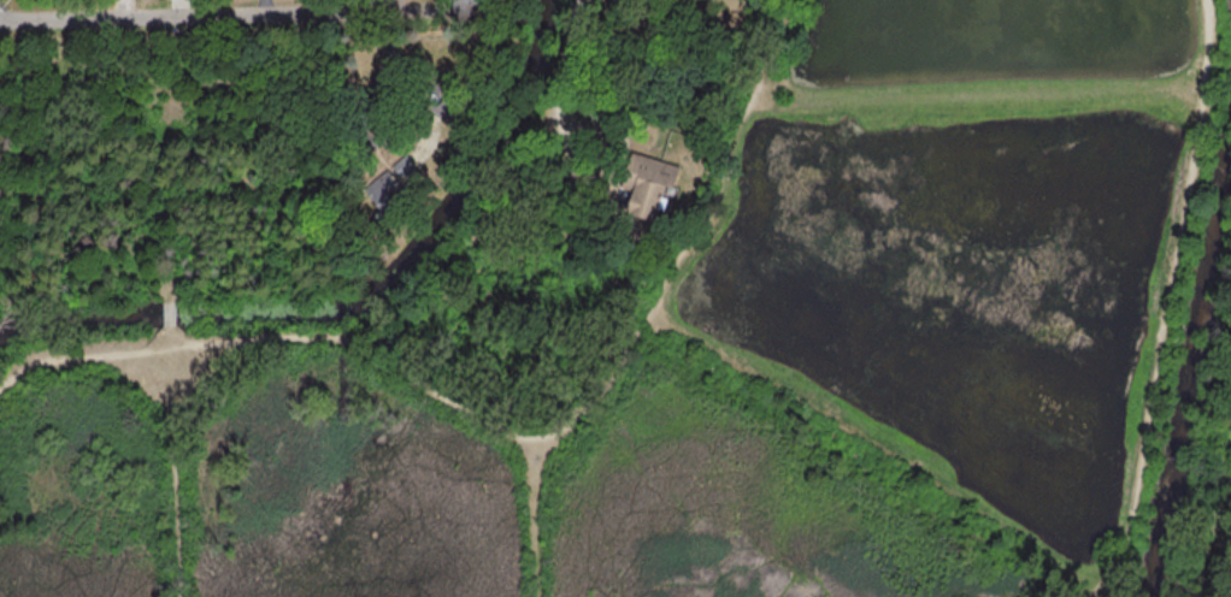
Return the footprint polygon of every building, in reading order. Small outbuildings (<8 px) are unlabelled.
[(473,0),(448,0),(448,23),(473,23),(473,0)] [(675,167),(626,153),(617,187),(627,190),(620,214),(650,222),(660,189),(669,191),(675,167)] [(399,178),(411,166),(401,156),(389,168),(399,178)] [(392,202),(386,195),(397,186),(384,170),(360,190),(379,213),(392,202)]
